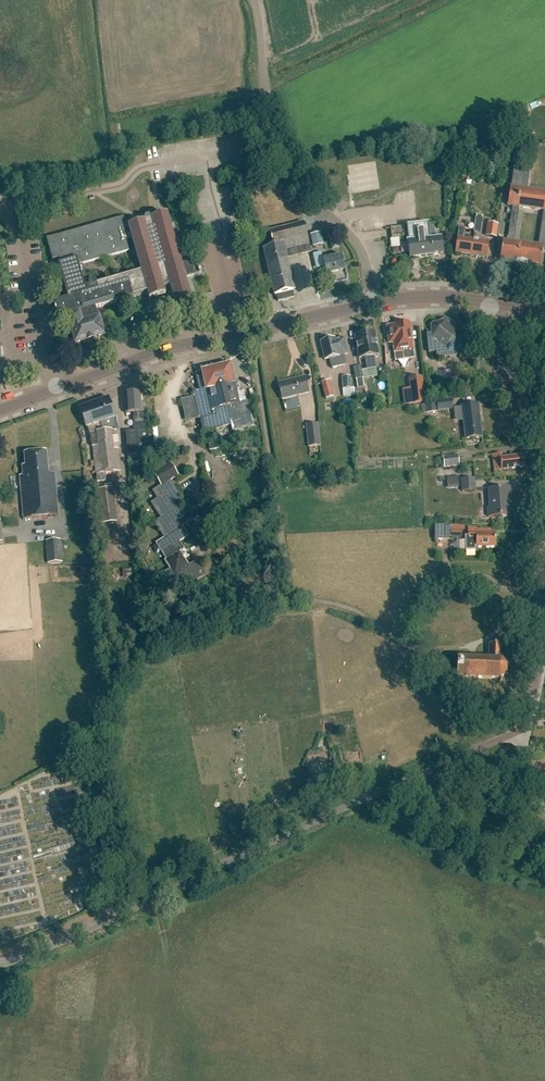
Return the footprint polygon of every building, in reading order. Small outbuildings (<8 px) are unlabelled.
[(477,146),(493,142),(491,133),(475,137),(477,146)] [(543,248),(544,248),(544,193),(526,190),(529,173),(514,171),(511,188),(510,188),(507,206),(512,207),(507,241),(506,241),(506,242),(502,241),(500,260),(540,266),(543,248)] [(302,216),(306,230),(318,226),(314,212),(302,216)] [(57,259),(68,300),(55,303),(59,319),(67,317),(75,346),(104,338),(99,318),(98,319),(95,309),(133,298),(133,297),(147,293),(149,300),(165,295),(164,288),(170,286),(175,303),(191,298),(185,278),(196,275),(192,260),(181,263),(167,215),(151,220),(150,219),(148,217),(146,217),(144,220),(144,222),(126,227),(123,218),(51,238),(46,239),(52,260),(57,259)] [(473,231),(480,232),(481,218),(473,218),(473,231)] [(260,234),(263,249),(262,250),(274,296),(276,296),(278,302),(294,298),(292,292),(295,291),(287,258),(311,253),(304,223),(260,234)] [(409,256),(409,259),(415,258),(415,261),(419,261),(418,258),(444,255),(442,237),(430,239),(428,224),(407,227),(408,241),(406,241),(408,256),(409,256)] [(497,227),(490,226),(488,237),(496,238),(497,227)] [(403,227),(390,229),(392,240),(404,239),(403,227)] [(487,258),(489,242),(463,239),(464,229),(458,228),(455,254),(461,254),(487,258)] [(322,245),(319,233),(310,235),(313,247),(322,245)] [(341,256),(323,260),(329,285),(347,281),(341,256)] [(432,322),(429,326),(430,334),(426,334),(429,353),(436,352),(437,359),(463,355),(461,338),(459,338),(458,333),(459,333),(459,329),(455,326),(452,327),(452,322),(447,319),(441,320),(439,321),(439,322),(434,323),(434,322),(432,322)] [(395,326),(387,327),(389,344),(393,343),(396,361),(414,359),(409,323),(395,324),(395,326)] [(376,369),(374,356),(378,356),(374,333),(355,336),(359,359),(364,358),(367,370),(376,369)] [(344,355),(347,355),(344,338),(335,340),(335,339),(320,343),(325,360),(329,359),(332,369),(346,366),(344,355)] [(199,418),(202,420),(201,422),(203,432),(222,428),(222,427),(231,425),(227,407),(238,404),(236,393),(238,392),(234,374),(232,375),(230,366),(228,366),(228,364),(203,370),(203,372),(202,372),(203,375),(196,377),(200,391),(196,392),(193,396),(199,418)] [(361,367),(353,368),(355,380),(356,380),(357,388),(364,387),(361,367)] [(305,377),(278,384),(282,400),(309,393),(305,377)] [(343,390),(351,389),(350,377),(342,378),(343,390)] [(424,402),(422,379),(410,381),(412,404),(424,402)] [(326,399),(333,398),(329,381),(322,383),(326,399)] [(127,393),(126,393),(126,399),(125,399),(126,414),(133,413),(134,431),(126,432),(128,456),(149,454),(147,430),(145,430),(143,403),(140,403),(140,392),(139,393),(138,391),(127,392),(127,393)] [(109,398),(79,409),(86,428),(87,428),(90,436),(92,437),(97,482),(106,481),(105,474),(120,472),(118,449),(113,450),(111,431),(118,430),(116,417),(115,417),(109,398)] [(437,401),(438,411),(453,409),(452,399),(437,401)] [(478,405),(461,407),(465,439),(482,437),(478,405)] [(320,447),(318,424),(306,425),(308,448),(320,447)] [(46,452),(24,454),(25,466),(22,467),(23,476),(20,476),(23,520),(58,517),(54,473),(48,474),(46,452)] [(501,454),(492,455),(494,471),(525,467),(524,456),(502,459),(501,454)] [(443,457),(444,468),(459,466),(458,455),(443,457)] [(178,476),(170,464),(153,474),(161,486),(152,492),(157,499),(175,488),(170,481),(178,476)] [(458,477),(447,478),(448,489),(459,488),(458,477)] [(474,478),(461,479),(462,492),(475,491),(474,478)] [(211,489),(217,501),(228,495),(222,483),(211,489)] [(112,488),(94,490),(99,525),(117,522),(112,488)] [(181,498),(175,488),(157,499),(151,503),(160,519),(161,519),(178,508),(174,502),(181,498)] [(489,489),(490,507),(488,508),(489,517),(509,516),(507,497),(510,496),(509,488),(489,489)] [(184,517),(178,508),(161,519),(160,519),(154,523),(164,539),(182,527),(178,521),(184,517)] [(188,537),(182,527),(164,539),(155,544),(166,560),(166,561),(184,549),(180,542),(188,537)] [(489,530),(476,530),(476,528),(468,528),(468,538),(465,538),(466,546),(468,549),(470,550),(473,549),(474,548),(475,545),(476,545),(476,547),(495,547),(495,533),(489,533),(489,530)] [(61,540),(45,541),(47,564),(63,562),(61,540)] [(189,557),(184,549),(166,561),(166,560),(164,561),(174,577),(190,568),(185,560),(189,557)] [(457,658),(456,678),(499,680),(500,682),(502,681),(501,679),(505,675),(507,676),(508,674),(506,673),(506,666),(508,665),(507,664),(505,665),(504,661),(504,660),(503,659),(502,660),(501,660),(501,645),(489,644),(488,659),(457,658)]
